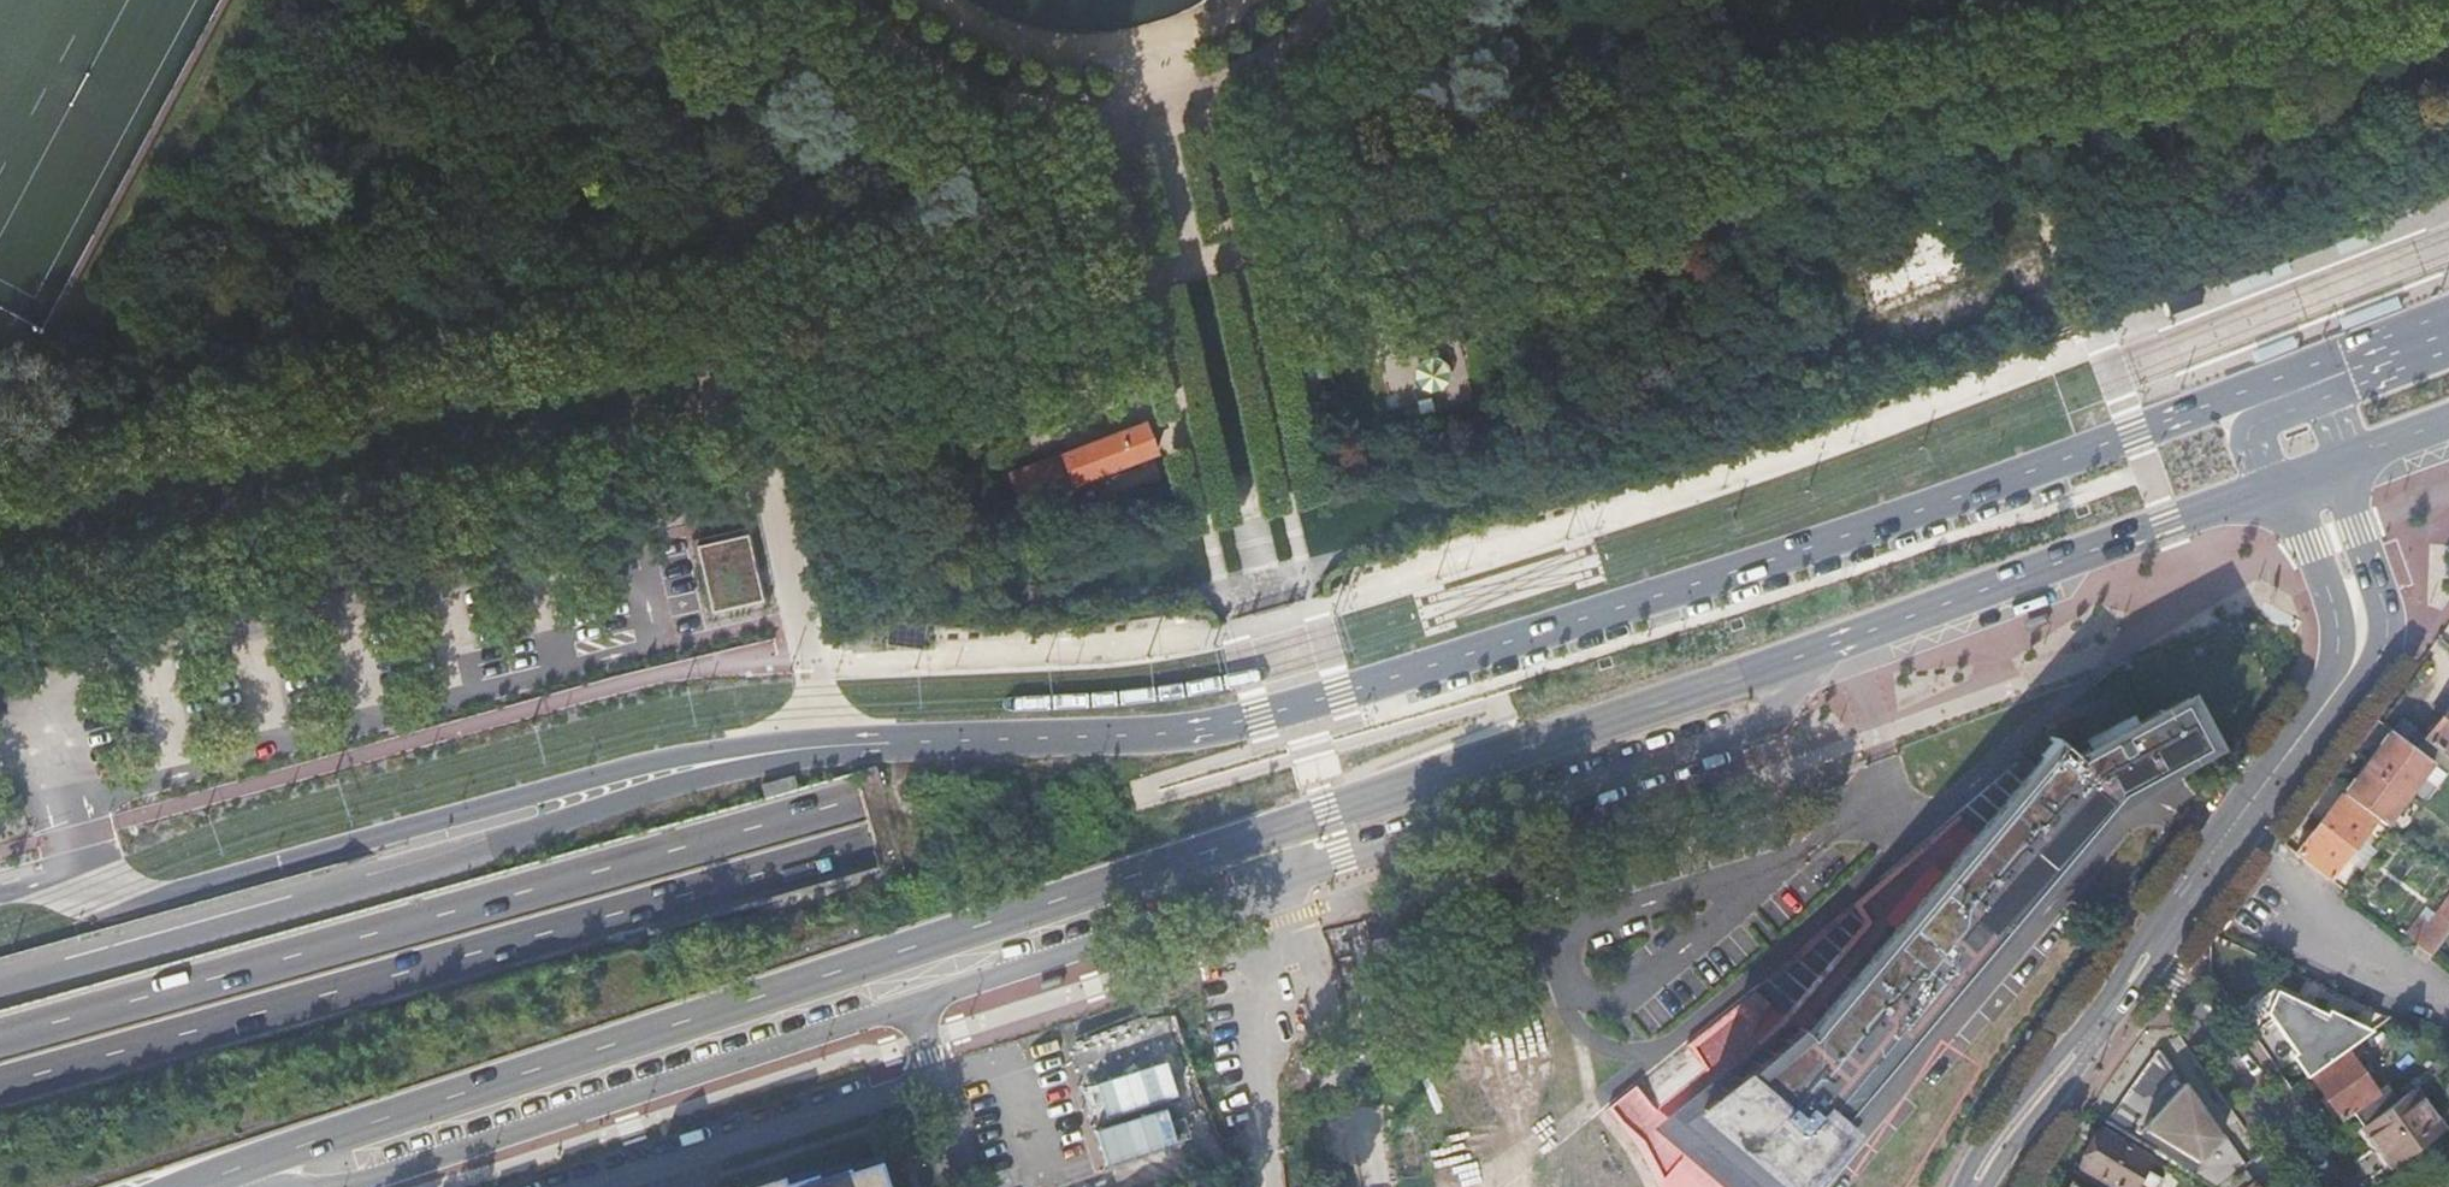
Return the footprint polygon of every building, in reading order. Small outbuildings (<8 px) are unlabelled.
[(1949,216),(1848,254),(1869,311),(1970,273),(1949,216)] [(1141,422),(1052,455),(1065,490),(1154,458),(1141,422)] [(1014,509),(1065,490),(1052,455),(1000,474),(1014,509)] [(742,538),(695,548),(708,607),(754,597),(742,538)] [(1677,1126),(1681,1132),(1687,1130),(1763,1186),(1783,1186),(1833,1128),(1837,1131),(1850,1116),(1847,1113),(2118,794),(2203,747),(2179,702),(2075,759),(2057,745),(1978,838),(1807,1038),(1800,1033),(1725,1089),(1677,1126)] [(2418,749),(2433,760),(2448,771),(2448,707),(2418,749)] [(2378,817),(2386,823),(2433,760),(2418,749),(2391,729),(2344,792),(2378,817)] [(2320,822),(2354,848),(2378,817),(2344,792),(2343,791),(2320,822)] [(2330,880),(2354,848),(2320,822),(2295,853),(2330,880)] [(2439,911),(2448,918),(2448,898),(2439,911)] [(2439,911),(2428,903),(2404,935),(2431,955),(2448,932),(2448,918),(2439,911)] [(2296,1055),(2311,1077),(2347,1051),(2377,1031),(2333,1009),(2330,1015),(2281,990),(2272,1012),(2300,1052),(2296,1055)] [(1800,1033),(1785,1020),(1783,1019),(1760,1000),(1690,1052),(1709,1076),(1658,1116),(1640,1092),(1610,1112),(1637,1148),(1655,1186),(1680,1170),(1703,1186),(1763,1186),(1687,1130),(1681,1132),(1677,1126),(1800,1033)] [(2361,1003),(2357,1017),(2382,1025),(2386,1011),(2361,1003)] [(2085,1113),(2211,1186),(2219,1186),(2263,1151),(2173,1031),(2142,1030),(2085,1113)] [(2353,1110),(2363,1125),(2398,1100),(2388,1086),(2377,1093),(2347,1051),(2311,1077),(2341,1119),(2353,1110)] [(2363,1125),(2361,1126),(2389,1166),(2439,1130),(2411,1091),(2398,1100),(2363,1125)] [(1837,1131),(1833,1128),(1783,1186),(1790,1186),(1837,1131)] [(2076,1174),(2098,1186),(2110,1186),(2111,1185),(2114,1186),(2132,1186),(2133,1185),(2138,1186),(2156,1186),(2161,1179),(2143,1168),(2149,1159),(2101,1132),(2076,1174)] [(877,1153),(846,1163),(845,1160),(814,1170),(813,1166),(783,1176),(782,1172),(733,1186),(888,1186),(877,1153)] [(2220,1186),(2256,1186),(2244,1171),(2220,1186)]
